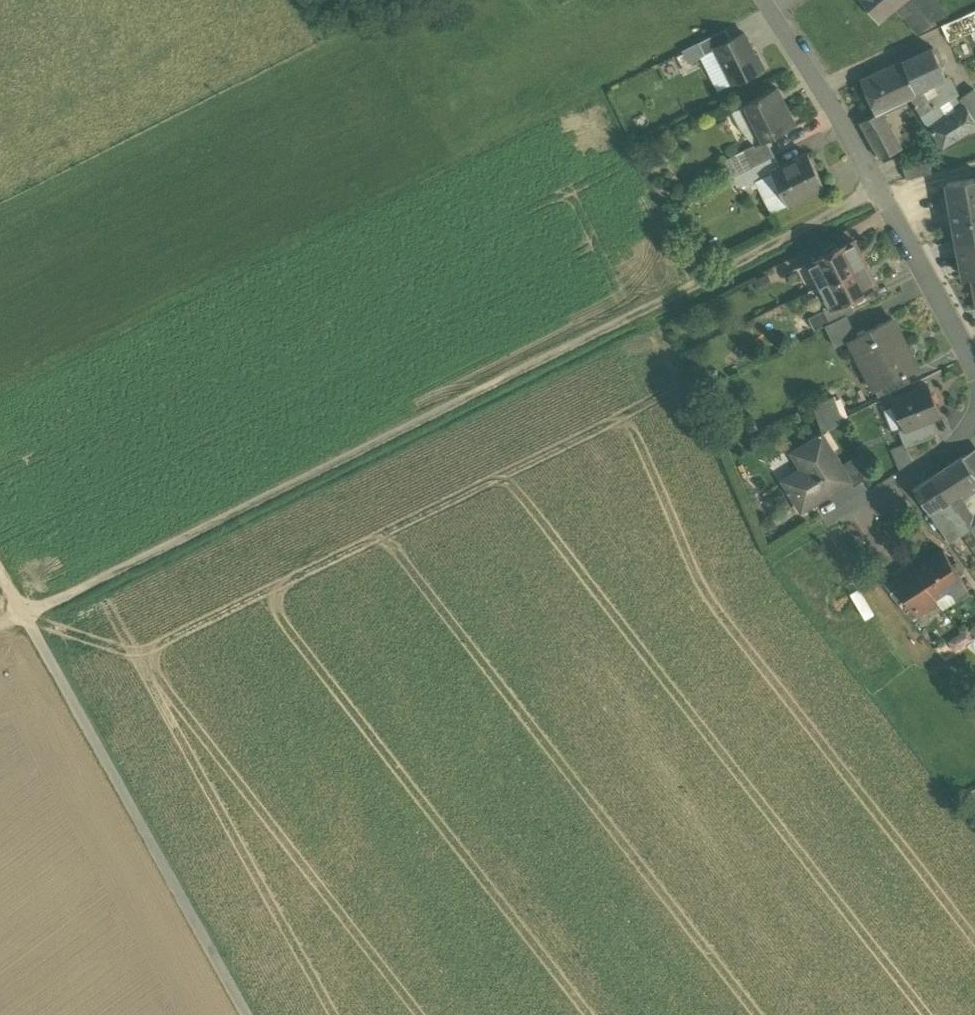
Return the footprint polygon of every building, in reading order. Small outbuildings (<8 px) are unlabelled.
[(879,20),(897,5),(892,0),(863,0),(879,20)] [(898,5),(920,31),(943,12),(933,0),(903,0),(898,5)] [(941,25),(948,42),(970,32),(974,30),(974,11),(941,25)] [(725,29),(699,42),(705,54),(715,49),(715,47),(731,39),(725,29)] [(731,39),(715,47),(715,49),(732,83),(765,67),(757,52),(754,53),(744,33),(731,39)] [(699,42),(684,50),(689,62),(701,56),(705,54),(699,42)] [(946,76),(932,48),(902,61),(915,91),(920,88),(946,76)] [(705,54),(701,56),(718,90),(732,83),(715,49),(705,54)] [(902,61),(861,79),(875,109),(903,96),(907,95),(915,91),(902,61)] [(946,76),(920,88),(932,108),(939,104),(947,99),(940,89),(952,82),(951,80),(948,81),(946,76)] [(952,82),(940,89),(947,99),(958,91),(952,82)] [(932,108),(920,88),(915,91),(907,95),(921,116),(932,108)] [(974,89),(960,98),(964,105),(966,104),(974,119),(974,90),(974,89)] [(774,90),(746,104),(764,140),(765,140),(793,126),(785,109),(784,110),(774,90)] [(903,96),(875,109),(877,114),(878,115),(906,103),(903,96)] [(932,108),(921,116),(927,125),(945,113),(939,104),(932,108)] [(929,128),(942,149),(974,128),(974,119),(966,104),(964,105),(929,128)] [(878,115),(877,114),(861,123),(881,158),(897,149),(878,115)] [(764,140),(744,150),(753,167),(774,156),(765,140),(764,140)] [(780,168),(770,173),(771,174),(787,206),(824,187),(808,154),(780,168)] [(753,167),(742,172),(749,185),(755,182),(771,174),(770,173),(780,168),(774,156),(753,167)] [(928,160),(904,167),(908,180),(931,173),(928,160)] [(787,206),(771,174),(755,182),(771,214),(787,206)] [(947,184),(954,225),(974,221),(974,179),(947,184)] [(954,225),(957,241),(974,238),(974,221),(954,225)] [(957,241),(964,277),(970,276),(974,275),(974,238),(957,241)] [(854,240),(808,263),(820,286),(866,264),(854,240)] [(866,264),(820,286),(830,308),(848,299),(876,285),(866,264)] [(848,299),(830,308),(823,311),(830,323),(854,311),(848,299)] [(893,318),(849,340),(857,357),(867,352),(883,384),(883,385),(906,374),(918,369),(893,318)] [(906,374),(883,385),(883,384),(873,389),(879,401),(911,385),(906,374)] [(927,385),(893,399),(904,428),(898,430),(905,447),(935,436),(928,420),(939,416),(927,385)] [(822,430),(842,421),(831,395),(810,404),(822,430)] [(840,466),(821,435),(793,453),(803,469),(783,481),(801,511),(849,483),(850,482),(840,466)] [(965,456),(974,471),(974,450),(965,456)] [(857,455),(840,466),(850,482),(849,483),(852,488),(866,479),(857,455)] [(934,475),(951,499),(959,493),(974,482),(974,471),(965,456),(964,455),(934,475)] [(934,475),(914,488),(930,513),(941,506),(951,499),(934,475)] [(971,511),(959,493),(951,499),(955,506),(961,513),(963,517),(971,511)] [(941,506),(930,513),(938,524),(948,517),(941,506)] [(955,506),(951,509),(956,517),(961,513),(955,506)] [(971,511),(963,517),(968,523),(973,520),(974,523),(974,516),(971,511)] [(963,517),(961,513),(956,517),(965,530),(970,527),(968,523),(963,517)] [(959,534),(950,519),(939,526),(949,541),(959,534)] [(970,527),(965,530),(963,531),(967,538),(966,539),(974,552),(974,534),(970,527)] [(943,551),(916,569),(935,598),(950,588),(957,599),(969,591),(943,551)] [(916,569),(913,565),(894,577),(896,579),(921,613),(938,602),(935,598),(916,569)] [(912,619),(921,613),(896,579),(886,586),(912,619)]
